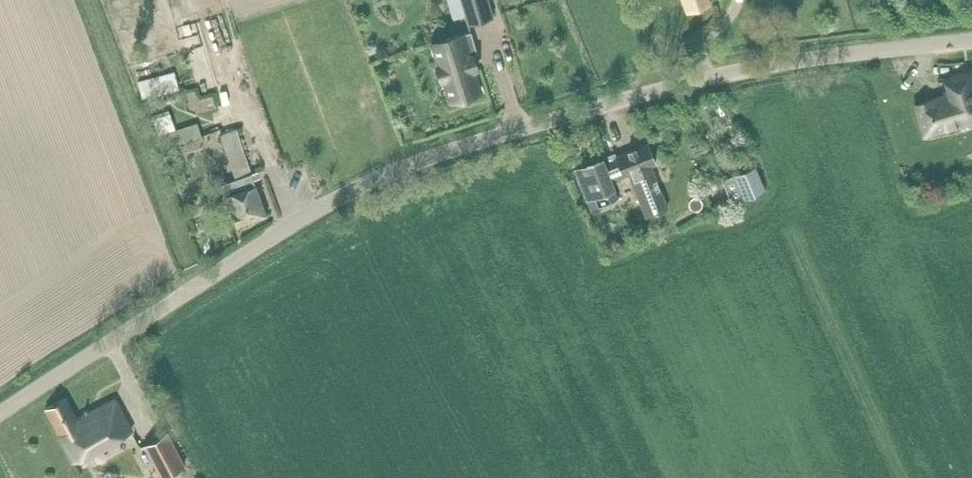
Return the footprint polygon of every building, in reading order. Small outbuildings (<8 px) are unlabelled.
[(493,18),(488,0),(461,0),(468,25),(493,18)] [(686,13),(712,3),(711,0),(681,0),(686,13)] [(472,56),(478,54),(471,32),(433,44),(439,66),(438,67),(442,80),(444,79),(450,101),(481,92),(474,70),(476,69),(472,56)] [(173,70),(137,80),(142,98),(178,88),(173,70)] [(971,122),(971,72),(971,70),(945,78),(950,94),(915,105),(924,136),(971,122)] [(166,144),(192,134),(186,120),(161,130),(166,144)] [(237,226),(267,216),(256,186),(236,129),(221,134),(236,179),(221,185),(226,196),(233,215),(237,226)] [(651,166),(656,164),(648,144),(617,156),(615,152),(573,169),(589,209),(619,198),(612,182),(626,176),(628,182),(632,181),(645,215),(646,217),(654,214),(660,212),(668,209),(667,206),(651,166)] [(746,200),(767,191),(756,167),(736,176),(746,200)] [(73,463),(131,431),(114,400),(76,420),(65,399),(45,409),(73,463)] [(144,446),(162,477),(163,477),(185,466),(166,433),(144,446)]
